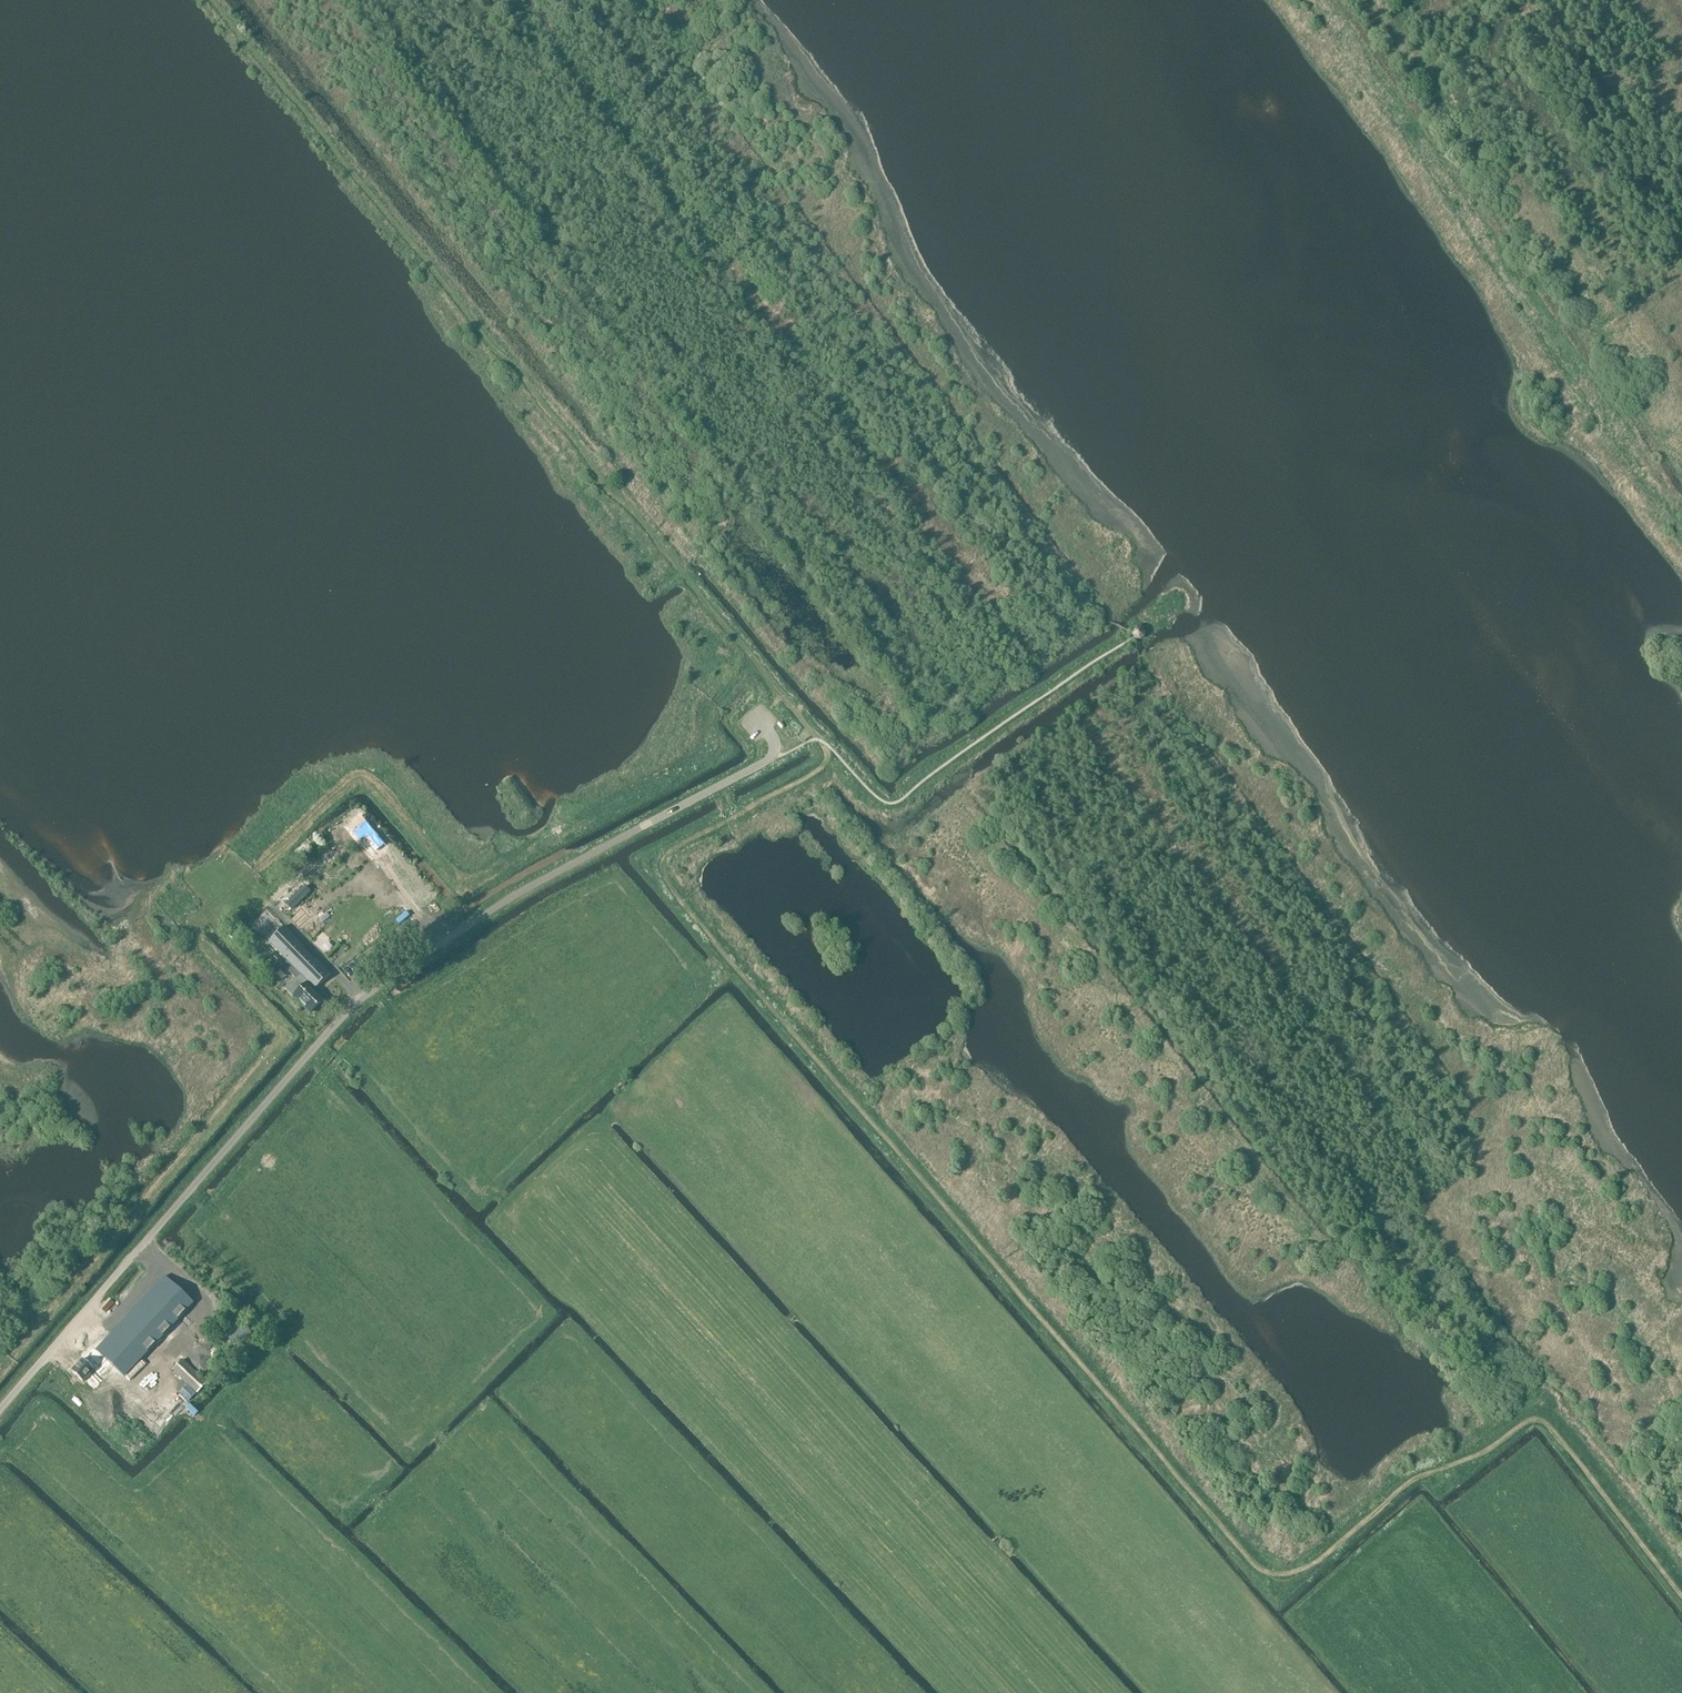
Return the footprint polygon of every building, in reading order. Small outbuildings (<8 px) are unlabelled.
[(280,905),(285,910),(297,898),(291,893),(280,905)] [(332,976),(284,927),(268,943),(269,944),(263,949),(255,940),(246,948),(270,974),(285,960),(299,975),(284,989),(293,998),(294,997),(310,1014),(324,1001),(315,992),(332,976)] [(330,947),(337,941),(324,928),(318,934),(330,947)] [(191,1315),(196,1310),(189,1304),(185,1310),(191,1315)] [(162,1377),(108,1327),(97,1339),(97,1338),(79,1357),(82,1360),(71,1371),(82,1382),(83,1380),(94,1390),(103,1380),(94,1372),(94,1373),(92,1371),(93,1370),(133,1407),(150,1390),(162,1377)] [(205,1341),(202,1350),(212,1353),(215,1344),(205,1341)] [(197,1394),(207,1383),(182,1360),(172,1370),(197,1394)] [(176,1398),(173,1400),(176,1406),(190,1399),(184,1387),(173,1393),(176,1398)] [(93,1409),(103,1400),(94,1390),(84,1399),(93,1409)] [(139,1420),(146,1427),(166,1406),(158,1399),(139,1420)]
